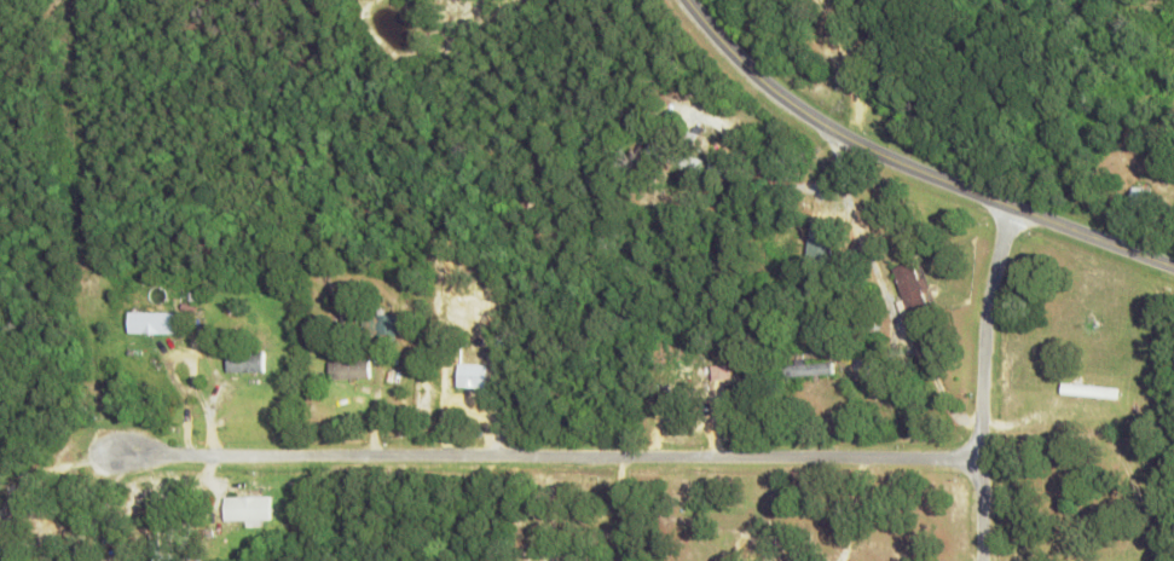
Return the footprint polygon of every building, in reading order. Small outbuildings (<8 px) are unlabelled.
[(922,277),(915,279),(910,261),(890,268),(905,314),(932,305),(922,277)] [(126,333),(181,334),(182,313),(126,312),(126,333)] [(392,313),(371,314),(372,340),(393,339),(392,313)] [(226,353),(226,373),(261,371),(260,352),(226,353)] [(325,380),(366,378),(365,360),(325,362),(325,380)] [(783,367),(783,376),(831,374),(830,360),(793,362),(793,366),(783,367)] [(482,387),(483,364),(454,364),(454,387),(482,387)] [(1062,395),(1116,397),(1116,386),(1063,384),(1062,395)] [(267,496),(221,497),(222,521),(267,520),(267,496)]
